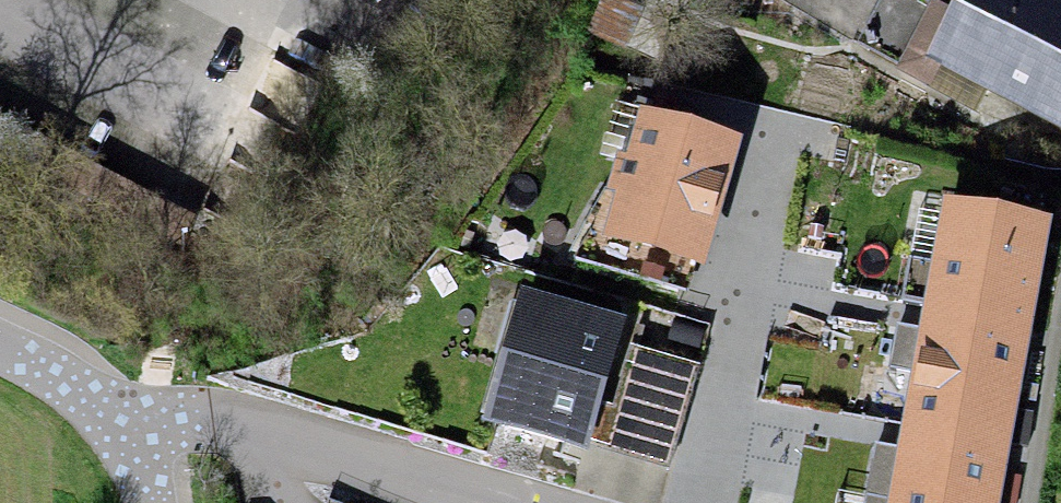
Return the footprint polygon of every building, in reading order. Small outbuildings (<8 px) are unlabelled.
[(1060,0),(977,0),(945,59),(1060,120),(1060,0)] [(638,127),(604,252),(705,279),(739,154),(638,127)] [(942,215),(924,321),(1027,339),(1046,234),(942,215)] [(494,426),(598,453),(631,328),(527,301),(494,426)] [(924,321),(904,434),(903,441),(1006,460),(1027,339),(924,321)] [(903,441),(892,502),(998,502),(1006,460),(903,441)]
